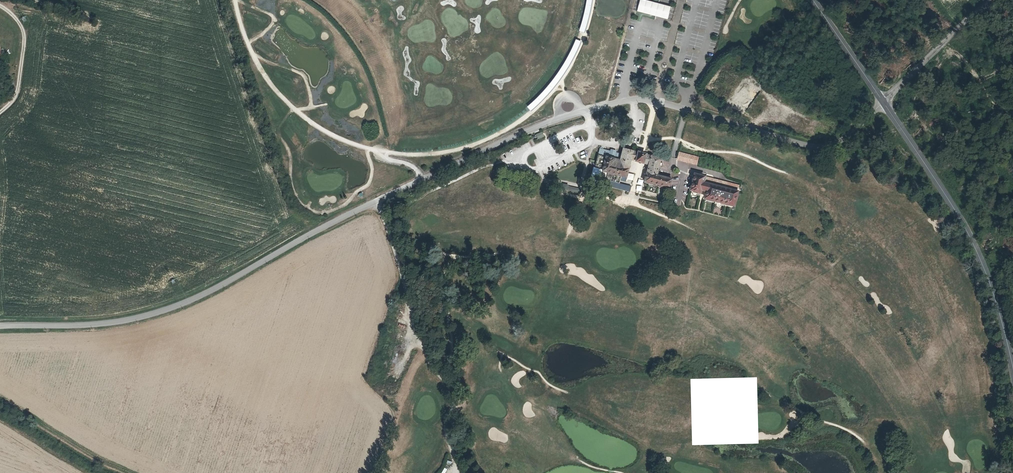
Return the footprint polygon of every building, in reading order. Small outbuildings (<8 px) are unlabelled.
[(617,161),(604,158),(601,171),(601,174),(606,175),(605,179),(609,180),(609,181),(609,182),(610,183),(611,183),(612,184),(613,183),(614,183),(615,182),(615,181),(619,182),(620,179),(625,180),(629,166),(647,171),(643,185),(647,186),(646,191),(646,192),(647,192),(647,193),(648,193),(649,194),(650,194),(651,195),(652,195),(655,195),(656,196),(657,196),(658,196),(659,196),(660,196),(661,196),(662,195),(663,195),(664,190),(666,190),(668,191),(670,183),(656,179),(659,167),(660,160),(620,150),(618,156),(617,161)] [(617,161),(618,156),(595,151),(591,168),(592,168),(601,171),(604,158),(617,161)] [(698,162),(679,157),(677,163),(696,168),(698,162)] [(626,179),(632,181),(634,174),(628,173),(626,179)] [(738,190),(715,185),(694,180),(693,184),(690,193),(689,195),(699,198),(700,195),(706,196),(704,203),(706,204),(720,207),(733,210),(734,205),(738,190)]
